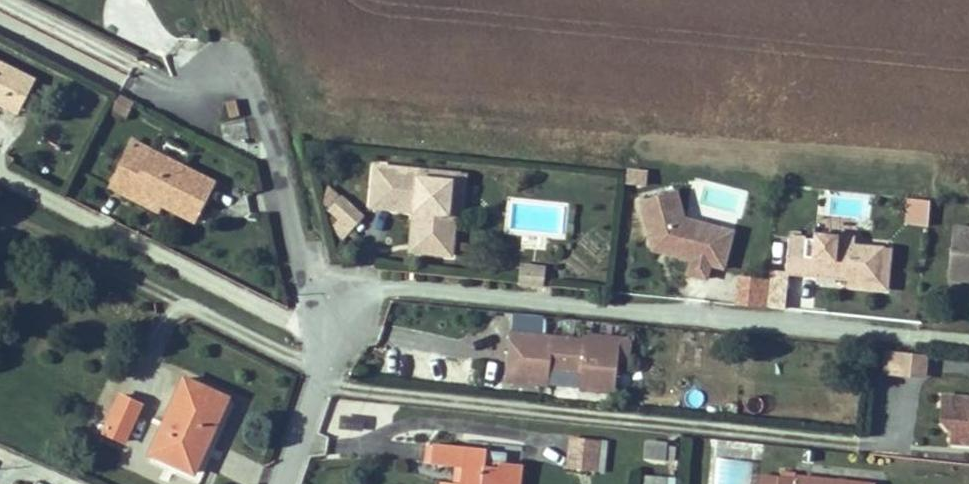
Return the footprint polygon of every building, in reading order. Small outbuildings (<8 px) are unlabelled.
[(21,73),(0,62),(0,104),(4,106),(21,73)] [(18,113),(35,80),(21,73),(4,106),(18,113)] [(125,113),(132,101),(120,95),(114,107),(125,113)] [(231,122),(241,119),(236,103),(226,106),(231,122)] [(151,150),(132,141),(128,149),(147,158),(151,150)] [(195,221),(214,183),(151,150),(147,158),(128,149),(109,186),(129,197),(132,190),(155,201),(158,195),(166,199),(162,205),(195,221)] [(447,212),(451,181),(438,179),(439,172),(376,165),(371,207),(414,211),(413,219),(426,220),(425,233),(419,238),(417,251),(451,255),(455,213),(447,212)] [(461,214),(465,175),(439,172),(438,179),(451,181),(447,212),(455,213),(461,214)] [(360,215),(330,188),(324,202),(340,217),(332,226),(342,235),(360,215)] [(162,205),(166,199),(158,195),(155,201),(132,190),(129,197),(159,212),(162,205)] [(710,265),(719,228),(684,218),(676,190),(638,200),(652,249),(657,251),(658,247),(664,249),(663,252),(691,260),(687,274),(706,279),(710,265)] [(903,225),(927,227),(930,200),(905,198),(903,225)] [(425,233),(426,220),(413,219),(410,251),(417,251),(419,238),(425,233)] [(953,226),(948,277),(968,280),(968,228),(953,226)] [(723,269),(733,231),(719,228),(710,265),(723,269)] [(885,289),(889,249),(853,246),(854,238),(815,234),(815,240),(789,237),(785,272),(847,278),(847,285),(885,289)] [(543,285),(545,268),(520,265),(518,283),(543,285)] [(765,308),(767,277),(737,276),(735,306),(765,308)] [(551,335),(553,316),(513,312),(511,331),(551,335)] [(617,363),(619,343),(584,339),(551,335),(511,331),(510,331),(505,381),(542,385),(544,367),(549,368),(580,371),(579,389),(614,392),(617,363)] [(628,364),(630,338),(584,333),(584,339),(619,343),(617,363),(628,364)] [(924,376),(926,355),(886,351),(884,372),(924,376)] [(195,476),(229,399),(183,378),(148,455),(195,476)] [(941,395),(939,420),(951,421),(950,433),(950,442),(968,443),(968,397),(941,395)] [(125,442),(141,406),(119,396),(102,432),(125,442)] [(950,433),(951,421),(939,420),(950,433)] [(598,457),(600,441),(570,438),(568,454),(598,457)] [(603,472),(607,442),(600,441),(598,457),(568,454),(566,468),(603,472)] [(665,461),(667,443),(646,441),(644,459),(665,461)] [(431,463),(432,444),(426,444),(424,462),(431,463)] [(521,464),(504,462),(499,462),(498,467),(485,465),(486,449),(433,444),(432,444),(431,463),(430,463),(456,466),(461,467),(459,483),(454,483),(441,482),(441,483),(519,483),(521,464)] [(504,462),(506,451),(486,449),(485,465),(498,467),(499,462),(504,462)] [(795,479),(796,472),(781,471),(781,477),(795,479)] [(642,483),(675,483),(675,477),(642,475),(642,483)] [(778,477),(760,475),(759,483),(777,483),(778,477)]
